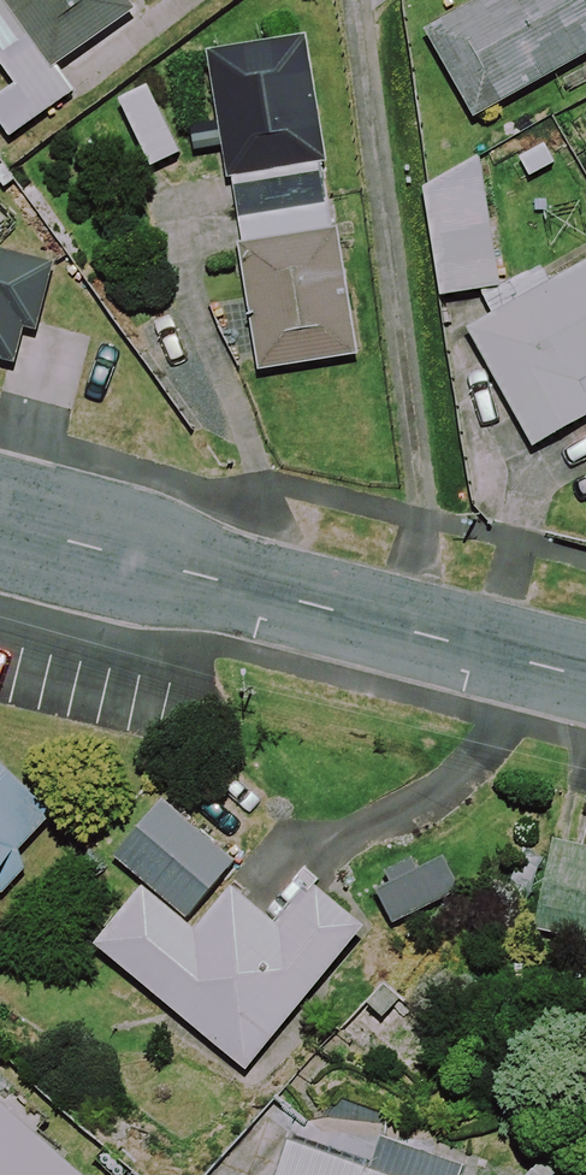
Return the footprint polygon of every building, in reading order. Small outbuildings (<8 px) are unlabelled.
[(117,0),(6,0),(25,28),(0,45),(0,64),(16,88),(0,99),(0,129),(7,139),(75,93),(57,66),(128,18),(117,0)] [(422,32),(470,119),(585,56),(585,0),(480,0),(422,32)] [(354,359),(301,38),(210,53),(262,374),(354,359)] [(182,152),(146,87),(113,105),(149,170),(182,152)] [(476,157),(419,191),(443,306),(504,294),(476,157)] [(20,369),(34,373),(44,335),(36,333),(53,272),(0,258),(0,363),(20,369)] [(468,331),(533,447),(585,417),(585,400),(577,384),(585,379),(585,266),(468,331)] [(45,817),(0,778),(0,869),(45,817)] [(235,861),(164,800),(114,859),(148,888),(98,945),(244,1070),(363,931),(315,890),(280,930),(233,890),(220,878),(235,861)] [(547,847),(533,936),(585,944),(585,853),(547,847)] [(0,1106),(0,1174),(78,1174),(0,1106)] [(282,1174),(455,1174),(458,1167),(384,1139),(371,1174),(293,1145),(282,1174)]
